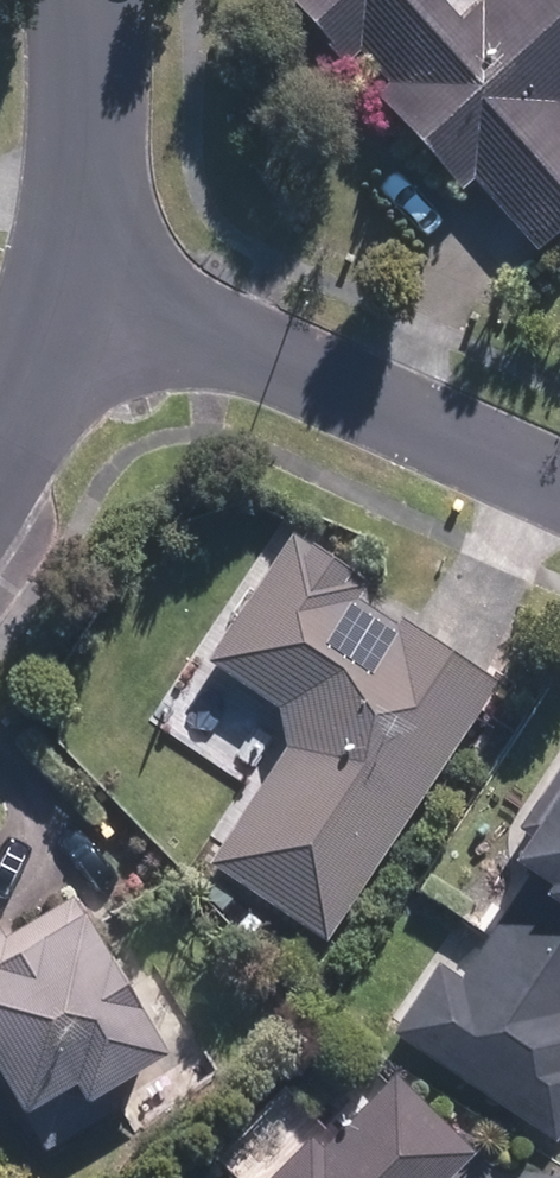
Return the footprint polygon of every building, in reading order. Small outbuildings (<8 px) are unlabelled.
[(343,68),(354,58),(377,83),(365,95),(452,190),(465,179),(529,249),(559,221),(559,14),(547,0),(280,0),(343,68)] [(283,523),(197,656),(279,709),(279,750),(202,865),(321,943),(491,681),(354,592),(364,577),(283,523)] [(272,728),(211,689),(180,736),(242,775),(272,728)] [(490,851),(529,878),(459,980),(432,962),(381,1037),(543,1149),(559,1124),(559,748),(490,851)] [(72,898),(4,937),(0,930),(0,1096),(11,1115),(64,1084),(74,1100),(160,1050),(72,898)] [(466,1152),(388,1076),(321,1146),(303,1128),(255,1177),(441,1177),(466,1152)]
